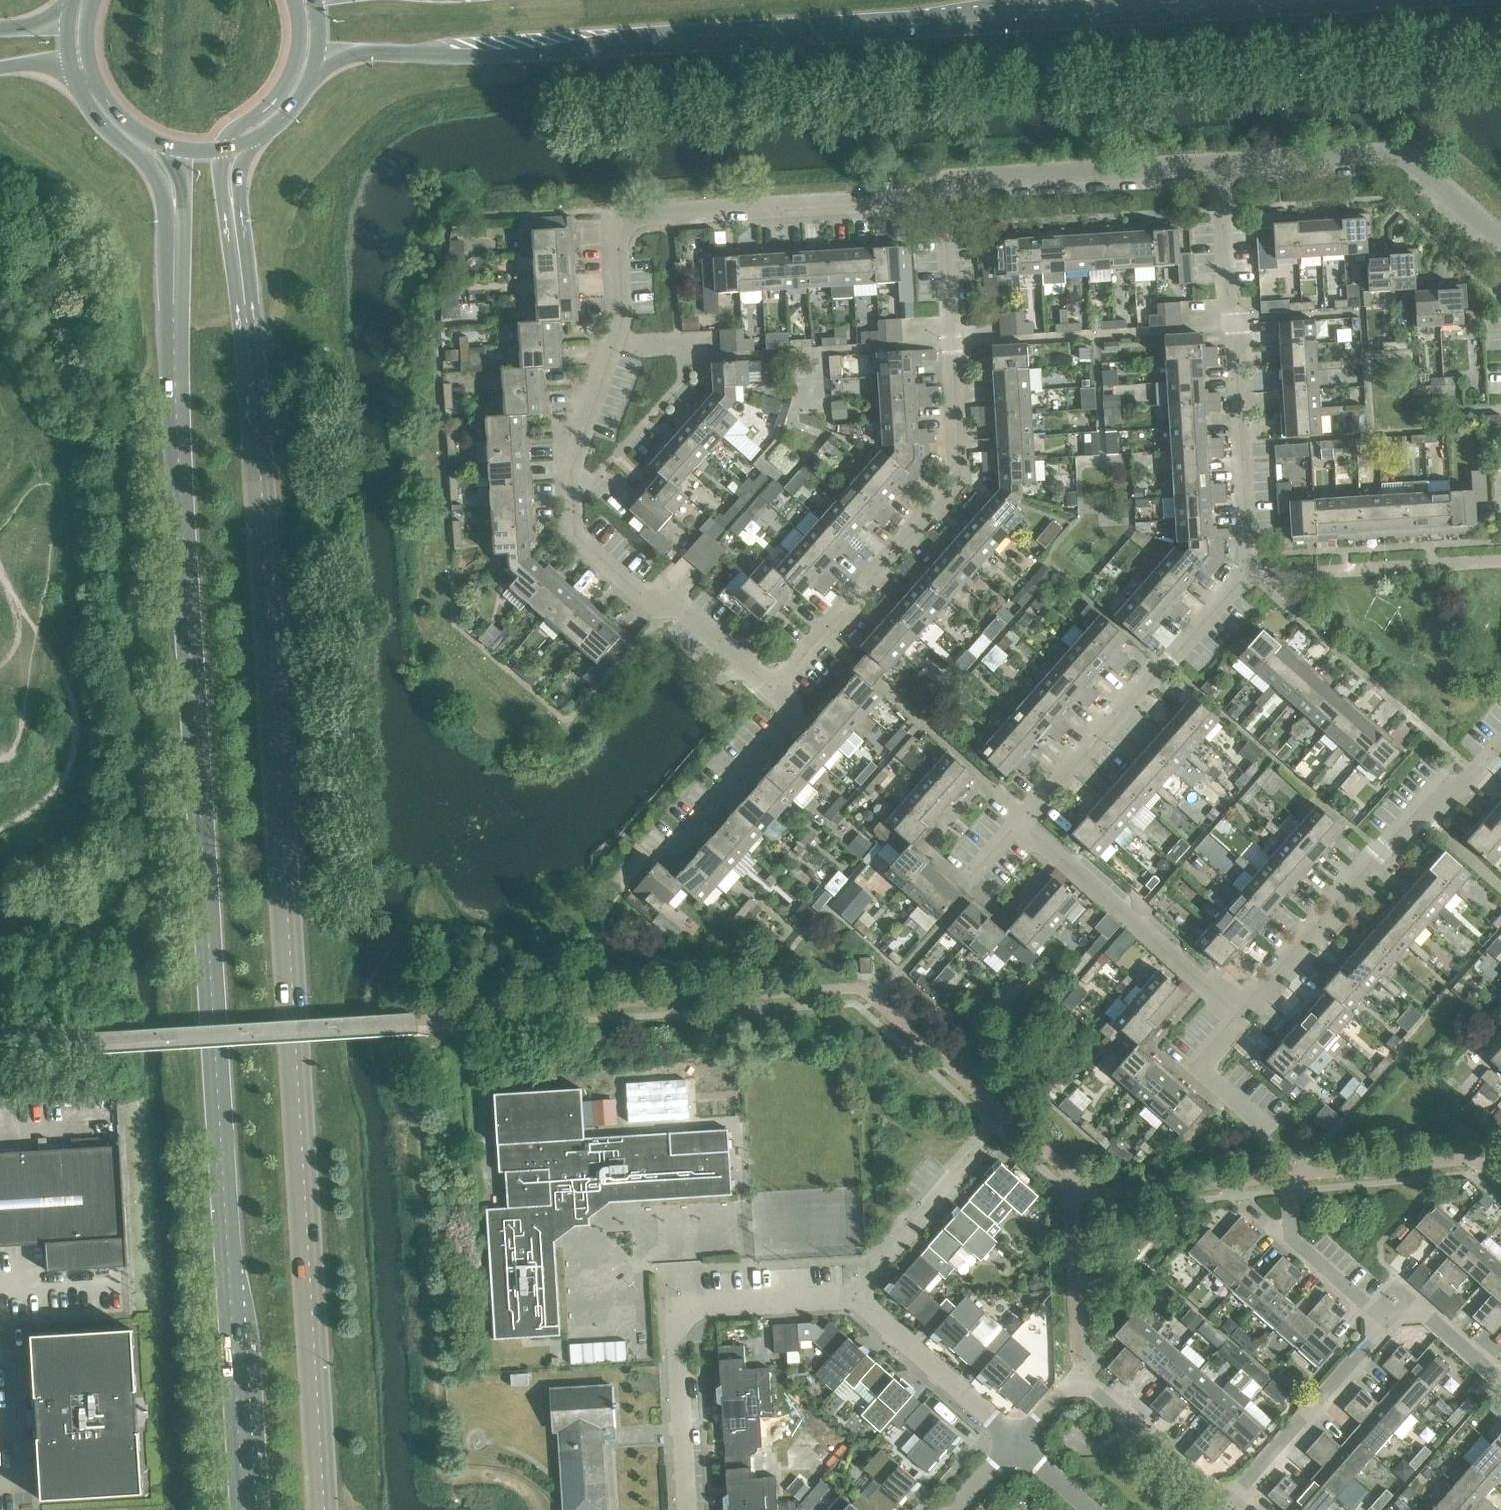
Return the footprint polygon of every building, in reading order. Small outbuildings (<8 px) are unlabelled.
[(1370,213),(1341,215),(1344,255),(1367,254),(1366,238),(1371,238),(1370,213)] [(1337,220),(1319,221),(1321,256),(1344,255),(1341,215),(1337,216),(1337,220)] [(532,232),(533,254),(573,252),(571,217),(520,220),(521,233),(532,232)] [(1298,258),(1296,218),(1291,218),(1292,223),(1273,224),(1275,259),(1298,258)] [(1301,218),(1296,218),(1298,258),(1321,256),(1319,221),(1301,223),(1301,218)] [(1177,225),(1153,227),(1155,266),(1177,265),(1178,285),(1192,284),(1190,253),(1178,254),(1177,225)] [(1153,227),(1130,228),(1133,268),(1155,266),(1153,227)] [(1130,228),(1107,230),(1110,269),(1133,268),(1130,228)] [(1107,230),(1085,231),(1087,271),(1110,269),(1107,230)] [(1085,231),(1062,232),(1064,272),(1087,271),(1085,231)] [(1039,234),(1042,274),(1042,286),(1065,284),(1064,272),(1062,232),(1039,234)] [(1039,234),(1016,235),(1019,275),(1042,274),(1039,234)] [(1019,275),(1016,235),(993,237),(995,265),(983,266),(985,297),(998,296),(997,276),(1019,275)] [(897,243),(874,244),(876,284),(898,282),(899,302),(912,301),(911,270),(899,271),(897,243)] [(874,244),(851,245),(853,285),(876,284),(874,244)] [(828,247),(830,287),(831,298),(854,297),(853,285),(851,245),(828,247)] [(449,247),(448,259),(464,258),(463,246),(449,247)] [(828,247),(805,248),(808,288),(830,287),(828,247)] [(805,248),(783,250),(785,289),(808,288),(805,248)] [(1418,249),(1389,251),(1392,290),(1415,289),(1414,273),(1419,273),(1418,249)] [(783,250),(760,251),(762,291),(785,289),(783,250)] [(760,251),(737,252),(739,292),(762,291),(760,251)] [(1392,290),(1389,251),(1385,251),(1385,256),(1366,257),(1368,292),(1392,290)] [(533,254),(535,277),(574,275),(573,252),(533,254)] [(739,292),(737,252),(713,254),(714,258),(702,258),(705,314),(719,313),(717,293),(739,292)] [(1270,255),(1258,255),(1259,270),(1270,269),(1270,266),(1270,255)] [(464,258),(448,259),(446,273),(465,271),(464,258)] [(535,277),(536,300),(576,298),(574,275),(535,277)] [(1466,285),(1437,286),(1440,326),(1463,325),(1462,309),(1467,308),(1466,285)] [(1440,326),(1437,286),(1433,286),(1433,291),(1414,293),(1416,327),(1440,326)] [(444,292),(442,305),(459,304),(458,291),(444,292)] [(536,300),(537,322),(537,323),(558,321),(558,322),(577,321),(576,298),(536,300)] [(1359,299),(1347,300),(1347,308),(1360,307),(1359,299)] [(1347,308),(1347,300),(1334,301),(1335,309),(1347,308)] [(1158,304),(1158,315),(1180,314),(1179,302),(1158,304)] [(1314,302),(1301,303),(1302,311),(1314,310),(1314,302)] [(1302,311),(1301,303),(1289,304),(1289,312),(1302,311)] [(459,304),(442,305),(441,318),(460,316),(459,304)] [(1000,314),(1000,325),(1022,324),(1022,323),(1021,313),(1000,314)] [(1158,315),(1149,315),(1150,327),(1181,325),(1180,314),(1158,315)] [(698,317),(682,318),(683,332),(699,331),(698,317)] [(1352,318),(1352,331),(1360,330),(1360,318),(1352,318)] [(879,320),(879,331),(879,332),(901,331),(900,319),(879,320)] [(1275,342),(1275,346),(1315,344),(1314,320),(1279,322),(1280,341),(1275,342)] [(518,323),(520,347),(559,344),(558,322),(558,321),(537,323),(537,322),(518,323)] [(1114,329),(1113,321),(1101,322),(1101,330),(1114,329)] [(1126,321),(1113,321),(1114,329),(1126,329),(1126,321)] [(1022,324),(1000,325),(1001,336),(1032,334),(1031,323),(1022,323),(1022,324)] [(1080,323),(1068,324),(1068,332),(1081,331),(1080,323)] [(1068,332),(1068,324),(1055,325),(1056,333),(1068,332)] [(720,330),(721,341),(743,340),(743,339),(742,329),(720,330)] [(879,332),(879,331),(870,332),(871,344),(902,342),(901,331),(879,332)] [(870,332),(860,332),(861,344),(871,344),(870,332)] [(788,334),(765,335),(766,350),(776,350),(776,342),(789,341),(788,334)] [(1164,336),(1166,360),(1216,357),(1216,347),(1200,348),(1199,334),(1164,336)] [(460,337),(460,350),(468,350),(468,337),(460,337)] [(846,337),(834,338),(834,346),(847,345),(846,337)] [(834,346),(834,338),(821,339),(822,347),(834,346)] [(743,340),(721,341),(722,353),(753,351),(752,339),(743,339),(743,340)] [(801,340),(789,341),(789,349),(802,348),(801,340)] [(789,349),(789,341),(776,342),(776,350),(789,349)] [(1118,342),(1103,343),(1104,352),(1118,351),(1118,342)] [(1395,350),(1395,342),(1382,343),(1383,351),(1395,350)] [(1407,342),(1395,342),(1395,350),(1408,350),(1407,342)] [(520,347),(521,368),(521,369),(542,368),(542,369),(561,368),(559,344),(520,347)] [(1281,350),(1282,369),(1317,367),(1316,362),(1315,344),(1275,346),(1276,351),(1281,350)] [(977,362),(977,371),(1028,368),(1026,345),(992,347),(992,361),(977,362)] [(1091,347),(1077,348),(1078,364),(1092,363),(1091,347)] [(468,350),(460,350),(461,363),(469,362),(468,350)] [(877,353),(878,377),(913,375),(912,362),(928,361),(927,350),(877,353)] [(1166,360),(1167,382),(1202,380),(1201,367),(1217,366),(1216,357),(1166,360)] [(713,374),(714,393),(735,400),(734,387),(749,386),(747,361),(707,364),(708,374),(713,374)] [(1329,362),(1329,370),(1342,369),(1341,361),(1329,362)] [(1316,362),(1317,367),(1317,370),(1329,370),(1329,362),(1316,362)] [(1278,387),(1278,392),(1318,389),(1317,370),(1317,367),(1282,369),(1283,387),(1278,387)] [(502,369),(504,393),(543,391),(542,369),(542,368),(521,369),(521,368),(502,369)] [(841,368),(829,368),(830,380),(842,380),(841,368)] [(994,380),(994,393),(1029,391),(1028,368),(977,371),(978,381),(994,380)] [(878,377),(880,400),(930,396),(930,387),(914,388),(913,375),(878,377)] [(1456,377),(1443,378),(1443,386),(1456,385),(1456,377)] [(1443,386),(1443,378),(1430,379),(1431,387),(1443,386)] [(1157,406),(1169,405),(1219,402),(1218,392),(1203,393),(1202,380),(1167,382),(1155,383),(1157,406)] [(443,384),(444,397),(452,397),(451,384),(443,384)] [(1094,388),(1080,389),(1081,410),(1095,409),(1094,388)] [(1278,392),(1280,414),(1319,412),(1319,408),(1318,389),(1278,392)] [(504,393),(505,415),(505,416),(525,415),(525,416),(545,414),(543,391),(504,393)] [(980,407),(980,417),(1031,414),(1029,391),(994,393),(995,406),(980,407)] [(698,404),(692,411),(722,437),(737,419),(727,410),(735,400),(714,393),(702,407),(698,404)] [(1119,395),(1103,396),(1104,409),(1120,408),(1119,395)] [(880,400),(881,423),(916,420),(915,407),(931,406),(930,396),(880,400)] [(452,397),(444,397),(445,410),(453,409),(452,397)] [(762,397),(759,409),(778,415),(782,403),(762,397)] [(846,401),(832,402),(833,419),(847,418),(846,401)] [(1169,405),(1170,428),(1205,426),(1204,413),(1220,412),(1219,402),(1169,405)] [(782,403),(778,415),(786,417),(790,405),(782,403)] [(980,407),(970,408),(971,417),(980,417),(980,407)] [(1319,408),(1319,412),(1320,416),(1332,415),(1331,407),(1319,408)] [(1344,407),(1331,407),(1332,415),(1344,415),(1344,407)] [(1120,408),(1104,409),(1105,426),(1121,425),(1120,408)] [(692,411),(676,428),(706,454),(722,437),(692,411)] [(1319,412),(1280,414),(1281,438),(1321,436),(1320,416),(1319,412)] [(996,425),(997,438),(1032,436),(1031,414),(980,417),(981,426),(996,425)] [(486,417),(487,440),(527,438),(525,416),(525,415),(505,416),(505,415),(486,417)] [(786,417),(778,415),(774,427),(782,429),(786,417)] [(1485,427),(1500,426),(1500,416),(1500,415),(1485,416),(1485,427)] [(980,417),(971,417),(971,427),(981,426),(980,417)] [(893,445),(894,453),(930,465),(930,461),(929,461),(927,443),(933,443),(933,432),(917,433),(916,420),(881,423),(883,446),(893,445)] [(1365,421),(1351,422),(1352,434),(1366,433),(1365,421)] [(1170,428),(1171,451),(1222,448),(1221,438),(1206,439),(1205,426),(1170,428)] [(676,428),(661,445),(691,471),(706,454),(676,428)] [(446,430),(447,443),(455,443),(454,430),(446,430)] [(1436,434),(1423,435),(1424,443),(1436,442),(1436,434)] [(1424,443),(1423,435),(1411,436),(1411,444),(1424,443)] [(982,452),(983,462),(1034,459),(1032,436),(997,438),(998,452),(982,452)] [(1390,437),(1377,438),(1378,446),(1391,445),(1390,437)] [(487,440),(489,463),(528,461),(527,438),(487,440)] [(1378,446),(1377,438),(1365,439),(1365,447),(1378,446)] [(1345,440),(1332,441),(1333,449),(1345,448),(1345,440)] [(1333,449),(1332,441),(1319,441),(1320,449),(1333,449)] [(455,443),(447,443),(448,456),(456,455),(455,443)] [(1117,443),(1105,443),(1106,455),(1118,454),(1117,443)] [(1097,444),(1084,445),(1085,456),(1098,456),(1097,444)] [(1307,444),(1275,446),(1275,459),(1308,457),(1307,444)] [(646,462),(657,472),(657,471),(676,488),(677,488),(691,471),(661,445),(646,462)] [(1171,451),(1173,473),(1208,471),(1207,458),(1222,457),(1222,448),(1171,451)] [(881,451),(865,469),(892,492),(900,482),(912,492),(919,484),(915,480),(927,467),(928,468),(930,465),(894,453),(889,458),(881,451)] [(982,452),(973,453),(973,463),(983,462),(982,452)] [(999,471),(1000,489),(1022,497),(1021,484),(1035,483),(1034,459),(983,462),(983,472),(999,471)] [(489,463),(490,486),(530,484),(528,461),(489,463)] [(806,463),(799,471),(809,480),(810,481),(817,473),(806,463)] [(865,469),(850,486),(888,519),(895,512),(883,502),(892,492),(865,469)] [(657,472),(642,488),(672,515),(688,497),(677,488),(676,488),(657,471),(657,472)] [(1173,473),(1174,496),(1225,493),(1224,484),(1208,485),(1208,471),(1173,473)] [(1472,491),(1450,492),(1452,532),(1476,530),(1474,502),(1486,501),(1484,471),(1470,471),(1472,491)] [(759,488),(767,479),(768,478),(762,473),(753,483),(759,488)] [(449,476),(450,489),(458,488),(457,475),(449,476)] [(1316,540),(1313,501),(1292,502),(1291,482),(1277,483),(1279,514),(1290,513),(1292,542),(1316,540)] [(789,483),(784,488),(794,497),(798,491),(789,483)] [(490,486),(491,509),(531,506),(530,484),(490,486)] [(850,486),(835,503),(862,526),(870,516),(882,527),(888,519),(850,486)] [(458,488),(450,489),(451,501),(459,501),(458,488)] [(672,515),(642,488),(626,506),(648,525),(640,534),(663,555),(672,544),(657,531),(672,515)] [(766,488),(758,497),(768,506),(769,506),(776,498),(766,488)] [(970,488),(964,495),(1008,534),(1024,516),(1013,507),(1022,497),(1000,489),(988,504),(970,488)] [(1142,489),(1133,490),(1134,498),(1142,498),(1142,489)] [(1450,492),(1427,494),(1429,533),(1452,532),(1450,492)] [(1076,493),(1062,493),(1063,507),(1077,506),(1076,493)] [(1174,496),(1176,519),(1210,517),(1210,504),(1225,503),(1225,493),(1174,496)] [(1427,494),(1404,495),(1407,535),(1429,533),(1427,494)] [(975,518),(966,528),(993,551),(1008,534),(964,495),(957,503),(975,518)] [(1404,495),(1381,496),(1384,536),(1407,535),(1404,495)] [(1381,496),(1359,498),(1361,537),(1384,536),(1381,496)] [(740,498),(732,507),(738,513),(746,503),(740,498)] [(1359,498),(1336,499),(1338,539),(1361,537),(1359,498)] [(1148,499),(1134,500),(1134,509),(1149,508),(1148,499)] [(1336,499),(1313,501),(1316,540),(1338,539),(1336,499)] [(835,503),(820,520),(858,554),(865,546),(853,536),(862,526),(835,503)] [(491,509),(493,531),(532,529),(531,506),(491,509)] [(738,513),(732,507),(723,517),(729,522),(738,513)] [(749,507),(744,513),(752,520),(754,522),(759,516),(749,507)] [(895,512),(888,519),(896,526),(902,519),(895,512)] [(1187,542),(1188,549),(1225,562),(1224,558),(1223,558),(1222,540),(1228,540),(1227,529),(1211,530),(1210,517),(1176,519),(1177,543),(1187,542)] [(820,520),(805,537),(831,560),(840,550),(852,561),(858,554),(820,520)] [(452,522),(453,534),(461,534),(460,521),(452,522)] [(714,521),(704,532),(713,540),(723,529),(714,521)] [(736,521),(729,530),(737,537),(744,529),(736,521)] [(1053,521),(1044,531),(1054,539),(1062,529),(1053,521)] [(946,527),(939,535),(978,568),(993,551),(966,528),(958,538),(946,527)] [(508,554),(509,568),(530,558),(528,539),(533,539),(532,529),(493,531),(494,555),(508,554)] [(945,552),(936,562),(963,585),(978,568),(939,535),(934,530),(927,537),(945,552)] [(684,555),(692,563),(713,540),(704,532),(684,555)] [(461,534),(453,534),(454,547),(462,546),(461,534)] [(805,537),(790,554),(828,588),(834,580),(823,570),(831,560),(805,537)] [(696,567),(697,567),(705,574),(726,551),(717,543),(696,567)] [(865,546),(858,554),(867,561),(873,554),(865,546)] [(1175,547),(1160,565),(1186,588),(1195,578),(1206,589),(1213,581),(1209,577),(1221,563),(1222,564),(1225,562),(1188,549),(1183,554),(1175,547)] [(790,554),(776,571),(775,571),(794,588),(794,589),(801,595),(810,585),(822,595),(828,588),(790,554)] [(910,557),(904,564),(909,569),(916,562),(910,557)] [(510,587),(527,603),(554,573),(547,566),(543,570),(530,558),(509,568),(519,576),(510,587)] [(765,561),(749,579),(779,605),(794,589),(794,588),(775,571),(776,571),(765,561)] [(916,562),(909,569),(947,602),(963,585),(936,562),(927,572),(916,562)] [(904,564),(897,571),(903,576),(909,569),(904,564)] [(1044,564),(1039,570),(1049,579),(1054,573),(1044,564)] [(1160,565),(1145,582),(1183,616),(1189,609),(1177,598),(1186,588),(1160,565)] [(915,586),(906,596),(932,619),(947,602),(909,569),(903,576),(915,586)] [(779,605),(749,579),(740,571),(717,597),(742,619),(729,634),(739,643),(760,619),(764,623),(779,605)] [(527,603),(544,618),(571,588),(554,573),(527,603)] [(1145,582),(1130,599),(1156,622),(1164,613),(1176,623),(1183,616),(1145,582)] [(1027,583),(1022,588),(1032,597),(1037,592),(1027,583)] [(544,618),(562,633),(588,603),(571,588),(544,618)] [(1039,595),(1031,605),(1039,612),(1047,602),(1039,595)] [(886,596),(879,603),(917,636),(932,619),(906,596),(897,606),(886,596)] [(1156,622),(1130,599),(1114,617),(1152,651),(1159,643),(1147,632),(1156,622)] [(562,633),(579,648),(605,618),(588,603),(562,633)] [(885,621),(876,630),(902,654),(917,636),(879,603),(873,610),(885,621)] [(1093,624),(1085,633),(1123,666),(1130,659),(1118,649),(1127,638),(1096,611),(1088,604),(1081,613),(1093,624)] [(1002,606),(995,614),(997,616),(1007,625),(1014,617),(1002,606)] [(1025,614),(1017,623),(1025,629),(1033,620),(1025,614)] [(605,618),(579,648),(595,663),(582,677),(592,686),(628,645),(619,638),(623,634),(605,618)] [(987,627),(982,633),(992,642),(997,636),(987,627)] [(505,628),(496,638),(502,643),(511,634),(505,628)] [(902,654),(876,630),(867,640),(855,630),(848,638),(867,654),(887,671),(902,654)] [(1257,672),(1283,642),(1280,639),(1277,643),(1262,630),(1239,656),(1257,672)] [(969,639),(962,647),(967,650),(976,659),(992,642),(982,633),(973,643),(969,639)] [(1085,633),(1070,650),(1096,673),(1105,663),(1117,674),(1123,666),(1085,633)] [(1004,636),(997,644),(1005,651),(1012,643),(1004,636)] [(502,643),(496,638),(488,647),(494,653),(502,643)] [(1274,687),(1300,657),(1283,642),(1257,672),(1271,684),(1274,687)] [(967,650),(962,655),(972,664),(976,659),(967,650)] [(1070,650),(1055,667),(1093,700),(1099,693),(1088,683),(1096,673),(1070,650)] [(887,671),(867,654),(857,665),(853,670),(872,687),(877,682),(887,671)] [(1291,702),(1318,672),(1300,657),(1274,687),(1277,690),(1291,702)] [(513,669),(522,677),(527,671),(518,663),(513,669)] [(1055,667),(1040,684),(1066,707),(1075,697),(1086,708),(1093,700),(1055,667)] [(853,670),(838,688),(867,715),(883,697),(872,687),(853,670)] [(527,671),(522,677),(532,686),(537,680),(527,671)] [(1308,717),(1331,691),(1318,679),(1321,675),(1318,672),(1291,702),(1305,715),(1308,717)] [(943,673),(934,683),(945,693),(954,684),(943,673)] [(1215,691),(1205,683),(1200,688),(1210,697),(1215,691)] [(1040,684),(1025,701),(1063,735),(1069,727),(1057,717),(1066,707),(1040,684)] [(1269,699),(1277,690),(1274,687),(1271,684),(1263,694),(1269,699)] [(838,688),(822,705),(852,732),(867,715),(838,688)] [(1325,732),(1352,703),(1348,700),(1345,703),(1331,691),(1308,717),(1311,720),(1325,732)] [(1261,708),(1269,699),(1263,694),(1255,703),(1261,708)] [(567,697),(559,707),(566,713),(574,703),(567,697)] [(1177,708),(1174,711),(1203,737),(1219,720),(1193,697),(1180,711),(1177,708)] [(1025,701),(1010,718),(1036,741),(1045,731),(1056,742),(1063,735),(1025,701)] [(1339,745),(1342,748),(1369,718),(1352,703),(1325,732),(1339,745)] [(1234,704),(1226,712),(1235,720),(1242,711),(1234,704)] [(822,705),(807,722),(837,749),(852,732),(822,705)] [(1174,718),(1162,731),(1188,754),(1191,752),(1203,737),(1174,711),(1171,715),(1174,718)] [(1303,729),(1311,720),(1308,717),(1305,715),(1297,724),(1303,729)] [(1010,718),(995,735),(1032,769),(1039,762),(1027,751),(1036,741),(1010,718)] [(1345,750),(1359,763),(1386,733),(1369,718),(1342,748),(1345,750)] [(807,722),(792,740),(822,766),(837,749),(807,722)] [(1295,739),(1303,729),(1297,724),(1289,733),(1295,739)] [(901,727),(893,737),(899,742),(907,733),(901,727)] [(1146,742),(1143,745),(1173,772),(1186,757),(1188,754),(1162,731),(1150,745),(1146,742)] [(1386,733),(1359,763),(1377,778),(1400,752),(1386,739),(1389,736),(1386,733)] [(1032,769),(995,735),(979,753),(1005,776),(1014,766),(1026,776),(1032,769)] [(899,742),(893,737),(885,746),(891,752),(899,742)] [(912,737),(903,746),(909,751),(918,742),(912,737)] [(792,740),(777,757),(807,783),(822,766),(792,740)] [(1249,741),(1239,753),(1251,764),(1262,752),(1249,741)] [(1285,743),(1275,755),(1281,760),(1291,749),(1285,743)] [(1144,752),(1132,766),(1158,789),(1161,786),(1173,772),(1143,745),(1140,749),(1144,752)] [(1337,759),(1345,750),(1342,748),(1339,745),(1331,754),(1337,759)] [(909,751),(903,746),(895,756),(901,761),(909,751)] [(1191,752),(1188,754),(1186,757),(1195,766),(1200,760),(1191,752)] [(947,753),(931,771),(961,797),(964,794),(961,790),(973,776),(947,753)] [(1329,769),(1337,759),(1331,754),(1323,763),(1329,769)] [(777,757),(762,774),(792,800),(807,783),(777,757)] [(1200,760),(1195,766),(1204,774),(1210,768),(1200,760)] [(871,761),(863,771),(869,776),(877,767),(871,761)] [(1244,773),(1250,778),(1258,769),(1252,764),(1244,773)] [(1116,776),(1113,779),(1143,806),(1155,792),(1158,789),(1132,766),(1120,779),(1116,776)] [(869,776),(863,771),(854,780),(860,786),(869,776)] [(882,771),(873,780),(879,786),(888,776),(882,771)] [(931,771),(916,788),(942,811),(955,797),(958,800),(961,797),(931,771)] [(1244,773),(1234,784),(1240,790),(1250,778),(1244,773)] [(1254,783),(1260,788),(1269,778),(1263,773),(1254,783)] [(762,774),(747,791),(777,818),(792,800),(762,774)] [(1113,779),(1098,797),(1128,823),(1131,820),(1143,806),(1113,779)] [(879,786),(873,780),(865,790),(871,795),(879,786)] [(1161,786),(1158,789),(1155,792),(1165,800),(1170,794),(1161,786)] [(916,788),(901,805),(931,831),(934,828),(930,825),(942,811),(916,788)] [(747,791),(732,808),(762,835),(777,818),(747,791)] [(1170,794),(1165,800),(1174,808),(1179,802),(1170,794)] [(841,796),(833,805),(839,810),(847,801),(841,796)] [(1098,797),(1083,814),(1113,840),(1125,826),(1128,823),(1098,797)] [(1493,804),(1500,811),(1500,802),(1499,804),(1496,801),(1493,804)] [(1478,821),(1500,842),(1500,811),(1493,804),(1478,821)] [(839,810),(833,805),(824,815),(830,820),(839,810)] [(872,831),(886,843),(897,831),(912,845),(924,832),(928,835),(931,831),(901,805),(886,821),(883,818),(872,831)] [(1301,824),(1331,850),(1334,847),(1330,843),(1343,829),(1317,806),(1301,824)] [(1340,812),(1350,821),(1355,815),(1346,806),(1340,812)] [(732,808),(717,825),(746,852),(762,835),(732,808)] [(1113,840),(1083,814),(1080,817),(1084,820),(1071,835),(1097,858),(1113,840)] [(1131,820),(1128,823),(1125,826),(1135,834),(1140,828),(1131,820)] [(1265,827),(1274,836),(1279,830),(1270,821),(1265,827)] [(1478,821),(1462,839),(1492,865),(1500,855),(1500,842),(1478,821)] [(1286,841),(1312,864),(1324,850),(1328,854),(1331,850),(1301,824),(1289,838),(1286,841)] [(717,825),(701,842),(731,869),(746,852),(717,825)] [(1140,828),(1135,834),(1144,842),(1149,836),(1140,828)] [(810,830),(802,840),(808,845),(816,835),(810,830)] [(1274,836),(1283,844),(1286,841),(1289,838),(1279,830),(1274,836)] [(885,874),(902,889),(929,859),(925,856),(922,860),(909,849),(912,845),(897,831),(886,843),(901,855),(885,874)] [(863,836),(851,850),(860,858),(872,844),(863,836)] [(1181,839),(1166,855),(1175,864),(1190,847),(1181,839)] [(808,845),(802,840),(794,849),(800,854),(808,845)] [(1271,858),(1300,884),(1304,881),(1300,878),(1312,864),(1286,841),(1283,844),(1271,858)] [(701,842),(686,859),(716,886),(731,869),(701,842)] [(1441,848),(1425,866),(1455,892),(1471,874),(1441,848)] [(1234,861),(1244,870),(1249,864),(1240,855),(1234,861)] [(1198,857),(1192,864),(1199,870),(1205,863),(1198,857)] [(1256,875),(1282,898),(1294,884),(1297,888),(1300,884),(1271,858),(1258,872),(1256,875)] [(686,859),(672,876),(671,876),(683,887),(701,903),(716,886),(686,859)] [(902,889),(920,904),(946,874),(929,859),(902,889)] [(671,876),(672,876),(654,860),(647,868),(651,871),(634,890),(657,911),(665,902),(668,905),(683,887),(671,876)] [(780,864),(772,873),(778,879),(786,869),(780,864)] [(1244,870),(1253,878),(1256,875),(1258,872),(1249,864),(1244,870)] [(1425,866),(1410,883),(1440,909),(1443,906),(1455,892),(1425,866)] [(838,871),(823,888),(833,896),(848,879),(838,871)] [(778,879),(772,873),(764,883),(770,888),(778,879)] [(946,874),(920,904),(937,920),(964,890),(946,874)] [(1050,875),(1034,892),(1064,919),(1080,901),(1050,875)] [(1240,892),(1270,918),(1273,915),(1270,912),(1282,898),(1256,875),(1253,878),(1240,892)] [(1145,885),(1151,891),(1159,881),(1153,876),(1145,885)] [(1410,883),(1395,900),(1425,926),(1437,912),(1440,909),(1410,883)] [(850,885),(832,907),(850,923),(869,901),(850,885)] [(1155,895),(1161,900),(1170,890),(1164,885),(1155,895)] [(818,886),(805,902),(818,913),(831,897),(818,886)] [(1204,896),(1213,904),(1219,898),(1209,890),(1204,896)] [(1034,892),(1019,909),(1049,936),(1064,919),(1034,892)] [(1228,906),(1225,909),(1255,935),(1270,918),(1240,892),(1228,906)] [(750,898),(742,908),(748,913),(756,904),(750,898)] [(1213,904),(1223,912),(1225,909),(1228,906),(1219,898),(1213,904)] [(947,929),(965,945),(992,915),(974,899),(947,929)] [(1396,907),(1384,920),(1410,943),(1412,940),(1425,926),(1395,900),(1392,903),(1396,907)] [(806,905),(798,915),(807,923),(816,913),(806,905)] [(1443,906),(1440,909),(1437,912),(1447,920),(1452,915),(1443,906)] [(748,913),(742,908),(733,917),(739,923),(748,913)] [(1013,955),(1027,968),(1038,955),(1035,952),(1049,936),(1019,909),(1016,913),(1020,916),(1008,930),(1023,943),(1013,955)] [(1223,912),(1210,926),(1240,952),(1255,935),(1225,909),(1223,912)] [(793,915),(789,920),(800,929),(804,924),(793,915)] [(1005,964),(1013,955),(1023,943),(1008,930),(1005,933),(992,921),(995,918),(992,915),(965,945),(983,960),(991,951),(1005,964)] [(1452,915),(1447,920),(1456,929),(1461,923),(1452,915)] [(1497,930),(1500,925),(1500,916),(1500,915),(1491,924),(1497,930)] [(853,926),(863,934),(868,928),(859,920),(853,926)] [(1368,931),(1365,934),(1395,960),(1407,946),(1410,943),(1384,920),(1371,934),(1368,931)] [(1240,952),(1210,926),(1195,944),(1221,967),(1233,953),(1237,956),(1240,952)] [(868,928),(863,934),(872,943),(878,937),(868,928)] [(1365,941),(1353,954),(1380,978),(1382,975),(1395,960),(1365,934),(1362,938),(1365,941)] [(1093,944),(1099,949),(1107,940),(1101,935),(1093,944)] [(1412,940),(1410,943),(1407,946),(1416,955),(1422,949),(1412,940)] [(1112,944),(1103,953),(1109,959),(1118,949),(1112,944)] [(1422,949),(1416,955),(1426,963),(1431,957),(1422,949)] [(888,956),(897,965),(903,959),(893,950),(888,956)] [(1086,952),(1078,961),(1084,967),(1092,957),(1086,952)] [(1338,965),(1335,968),(1364,995),(1377,981),(1380,978),(1353,954),(1341,968),(1338,965)] [(859,958),(860,974),(872,973),(871,957),(859,958)] [(1084,967),(1078,961),(1069,971),(1075,976),(1084,967)] [(1097,961),(1088,970),(1094,976),(1103,966),(1097,961)] [(947,966),(936,978),(946,986),(956,975),(947,966)] [(1322,989),(1326,992),(1327,992),(1349,1012),(1350,1011),(1364,995),(1335,968),(1332,972),(1335,975),(1322,989)] [(1094,976),(1088,970),(1080,980),(1086,985),(1094,976)] [(1159,971),(1143,989),(1173,1015),(1189,997),(1159,971)] [(916,982),(926,990),(931,984),(921,975),(916,982)] [(1382,975),(1380,978),(1377,981),(1386,989),(1392,983),(1382,975)] [(1392,983),(1386,989),(1396,997),(1401,991),(1392,983)] [(931,984),(926,990),(935,998),(940,992),(931,984)] [(1143,989),(1128,1006),(1158,1032),(1173,1015),(1143,989)] [(1311,1002),(1308,1005),(1338,1032),(1353,1015),(1350,1011),(1349,1012),(1327,992),(1326,992),(1315,1005),(1311,1002)] [(1472,1009),(1482,1018),(1486,1014),(1485,1010),(1478,1003),(1472,1009)] [(1308,1005),(1293,1023),(1323,1049),(1338,1032),(1308,1005)] [(1099,1031),(1114,1044),(1124,1032),(1139,1046),(1151,1032),(1155,1035),(1158,1032),(1128,1006),(1113,1022),(1110,1019),(1099,1031)] [(1500,1026),(1500,1006),(1491,1017),(1500,1026)] [(1293,1023),(1278,1040),(1308,1066),(1323,1049),(1293,1023)] [(1499,1069),(1500,1066),(1500,1030),(1481,1053),(1499,1069)] [(1112,1074),(1130,1090),(1156,1060),(1152,1057),(1149,1061),(1136,1049),(1139,1046),(1124,1032),(1114,1044),(1128,1056),(1112,1074)] [(1386,1044),(1392,1049),(1400,1040),(1394,1034),(1386,1044)] [(1308,1066),(1278,1040),(1258,1061),(1273,1075),(1269,1080),(1288,1096),(1296,1086),(1293,1083),(1308,1066)] [(1385,1057),(1376,1067),(1382,1072),(1391,1063),(1385,1057)] [(1130,1090),(1147,1105),(1173,1075),(1156,1060),(1130,1090)] [(1382,1072),(1376,1067),(1368,1076),(1374,1081),(1382,1072)] [(1480,1078),(1486,1083),(1495,1073),(1491,1070),(1487,1070),(1480,1078)] [(1495,1073),(1486,1083),(1491,1087),(1492,1088),(1499,1081),(1499,1077),(1495,1073)] [(1147,1105),(1164,1120),(1190,1090),(1173,1075),(1147,1105)] [(685,1080),(625,1084),(628,1122),(688,1119),(685,1080)] [(1486,1083),(1479,1091),(1484,1095),(1491,1087),(1486,1083)] [(728,1129),(584,1138),(581,1088),(494,1094),(499,1173),(505,1172),(508,1208),(486,1209),(494,1340),(560,1336),(554,1228),(590,1226),(588,1204),(732,1195),(728,1129)] [(1190,1090),(1164,1120),(1180,1135),(1177,1138),(1187,1147),(1203,1129),(1198,1124),(1211,1109),(1190,1090)] [(1355,1091),(1346,1101),(1352,1106),(1361,1097),(1355,1091)] [(1066,1098),(1059,1107),(1076,1122),(1084,1114),(1066,1098)] [(590,1101),(592,1125),(612,1124),(611,1100),(590,1101)] [(1352,1106),(1346,1101),(1338,1110),(1344,1116),(1352,1106)] [(1326,1105),(1313,1119),(1328,1133),(1341,1119),(1326,1105)] [(1486,1109),(1480,1115),(1484,1118),(1490,1113),(1486,1109)] [(1489,1120),(1500,1131),(1500,1112),(1498,1110),(1489,1120)] [(1080,1126),(1090,1135),(1095,1129),(1086,1120),(1080,1126)] [(1095,1129),(1090,1135),(1099,1143),(1104,1137),(1095,1129)] [(1144,1142),(1139,1148),(1140,1149),(1147,1155),(1149,1156),(1154,1150),(1144,1142)] [(121,1146),(0,1153),(0,1247),(45,1244),(47,1272),(99,1269),(99,1272),(107,1271),(107,1268),(128,1267),(121,1146)] [(1125,1148),(1116,1158),(1124,1166),(1133,1156),(1125,1148)] [(1140,1149),(1132,1158),(1139,1164),(1147,1155),(1140,1149)] [(984,1215),(977,1224),(986,1232),(995,1222),(988,1216),(1003,1199),(1021,1215),(1038,1196),(998,1161),(994,1165),(993,1167),(994,1172),(992,1176),(991,1175),(968,1201),(984,1215)] [(1484,1194),(1478,1202),(1487,1210),(1493,1202),(1484,1194)] [(1425,1237),(1436,1247),(1457,1224),(1435,1204),(1428,1212),(1422,1219),(1395,1249),(1406,1259),(1425,1237)] [(944,1261),(936,1270),(939,1272),(938,1273),(945,1279),(954,1268),(947,1262),(963,1245),(981,1261),(997,1242),(986,1232),(977,1224),(957,1207),(953,1211),(952,1213),(953,1218),(952,1222),(950,1221),(928,1246),(944,1261)] [(1424,1208),(1417,1215),(1422,1219),(1428,1212),(1424,1208)] [(1188,1253),(1210,1272),(1250,1227),(1239,1218),(1220,1240),(1208,1230),(1188,1253)] [(1438,1288),(1439,1288),(1479,1243),(1478,1242),(1486,1233),(1474,1222),(1466,1231),(1457,1224),(1436,1247),(1448,1257),(1420,1288),(1430,1297),(1438,1288)] [(1210,1272),(1231,1291),(1252,1268),(1240,1258),(1260,1236),(1250,1227),(1210,1272)] [(1468,1275),(1480,1285),(1500,1262),(1479,1243),(1439,1288),(1449,1297),(1468,1275)] [(938,1309),(947,1317),(956,1307),(946,1298),(940,1305),(923,1290),(938,1273),(939,1272),(936,1270),(920,1255),(897,1281),(898,1282),(894,1285),(890,1284),(888,1286),(888,1285),(884,1290),(924,1325),(938,1309)] [(1231,1291),(1253,1310),(1293,1265),(1282,1256),(1263,1278),(1252,1268),(1231,1291)] [(1482,1326),(1500,1304),(1500,1262),(1480,1285),(1491,1295),(1472,1317),(1482,1326)] [(1253,1310),(1274,1330),(1295,1306),(1284,1296),(1303,1274),(1293,1265),(1253,1310)] [(1029,1281),(1028,1286),(1031,1291),(1036,1292),(1041,1289),(1042,1283),(1039,1279),(1034,1278),(1029,1281)] [(1274,1330),(1296,1349),(1336,1303),(1325,1294),(1306,1316),(1295,1306),(1274,1330)] [(984,1349),(993,1357),(1012,1337),(1002,1328),(986,1346),(969,1331),(985,1313),(966,1296),(956,1307),(947,1317),(930,1336),(935,1340),(937,1341),(941,1340),(945,1342),(944,1343),(970,1366),(984,1349)] [(1336,1303),(1296,1349),(1318,1368),(1338,1345),(1327,1334),(1346,1312),(1336,1303)] [(1482,1326),(1492,1335),(1500,1325),(1500,1304),(1482,1326)] [(1190,1309),(1184,1316),(1197,1328),(1203,1320),(1190,1309)] [(1107,1368),(1117,1377),(1157,1332),(1135,1312),(1114,1336),(1126,1346),(1107,1368)] [(1013,1315),(1003,1326),(1011,1333),(1021,1322),(1013,1315)] [(1229,1318),(1221,1327),(1230,1336),(1238,1327),(1238,1326),(1229,1318)] [(834,1391),(844,1380),(852,1371),(869,1351),(865,1347),(865,1348),(863,1346),(858,1348),(854,1346),(855,1344),(830,1322),(822,1330),(814,1323),(798,1324),(785,1324),(787,1352),(799,1352),(799,1342),(813,1341),(831,1357),(815,1375),(834,1391)] [(1206,1322),(1197,1333),(1207,1341),(1216,1331),(1214,1330),(1206,1323),(1206,1322)] [(785,1324),(773,1325),(774,1353),(787,1352),(785,1324)] [(31,1336),(41,1501),(143,1494),(132,1330),(31,1336)] [(1147,1364),(1158,1374),(1178,1351),(1157,1332),(1117,1377),(1127,1386),(1147,1364)] [(1012,1337),(993,1357),(976,1377),(981,1380),(983,1382),(987,1380),(991,1382),(990,1384),(1016,1406),(1030,1390),(1040,1399),(1048,1389),(1038,1380),(1032,1387),(1015,1371),(1031,1354),(1012,1337)] [(1227,1341),(1217,1352),(1228,1361),(1238,1350),(1227,1341)] [(717,1393),(717,1396),(770,1392),(769,1368),(745,1369),(743,1345),(718,1347),(720,1381),(722,1381),(721,1385),(717,1388),(717,1393)] [(1400,1345),(1391,1356),(1430,1391),(1450,1369),(1427,1348),(1416,1360),(1400,1345)] [(1150,1406),(1160,1415),(1200,1370),(1178,1351),(1158,1374),(1169,1384),(1150,1406)] [(1398,1381),(1388,1392),(1411,1412),(1430,1391),(1391,1356),(1381,1366),(1398,1381)] [(1249,1360),(1241,1369),(1262,1387),(1270,1378),(1249,1360)] [(880,1432),(890,1421),(898,1411),(912,1395),(915,1392),(911,1388),(909,1387),(904,1388),(900,1386),(901,1385),(876,1362),(861,1379),(852,1371),(844,1380),(853,1389),(871,1404),(861,1415),(880,1432)] [(1190,1402),(1201,1412),(1222,1389),(1200,1370),(1160,1415),(1170,1424),(1190,1402)] [(1284,1370),(1277,1377),(1291,1389),(1297,1381),(1284,1370)] [(1479,1376),(1472,1385),(1481,1393),(1489,1385),(1479,1376)] [(1272,1380),(1264,1389),(1281,1404),(1289,1395),(1272,1380)] [(552,1390),(555,1431),(559,1430),(563,1490),(565,1509),(607,1509),(605,1487),(602,1428),(616,1427),(614,1409),(617,1409),(617,1408),(614,1408),(614,1405),(616,1405),(616,1404),(614,1404),(613,1386),(552,1390)] [(1361,1388),(1352,1399),(1392,1434),(1411,1412),(1388,1392),(1378,1403),(1361,1388)] [(1193,1444),(1203,1453),(1243,1408),(1222,1389),(1201,1412),(1212,1422),(1193,1444)] [(724,1444),(726,1444),(726,1443),(750,1442),(750,1441),(749,1441),(748,1419),(772,1417),(770,1392),(717,1396),(717,1398),(718,1403),(722,1405),(723,1409),(722,1410),(724,1444)] [(898,1411),(890,1421),(899,1430),(905,1423),(922,1438),(907,1456),(926,1473),(948,1447),(947,1446),(951,1443),(956,1444),(957,1443),(958,1443),(961,1438),(921,1403),(912,1395),(898,1411)] [(1360,1424),(1350,1435),(1373,1455),(1392,1434),(1352,1399),(1343,1409),(1360,1424)] [(1462,1403),(1454,1412),(1461,1418),(1469,1409),(1462,1403)] [(1243,1408),(1203,1453),(1214,1463),(1233,1441),(1245,1451),(1265,1428),(1243,1408)] [(1461,1418),(1454,1412),(1446,1421),(1453,1427),(1461,1418)] [(1323,1432),(1314,1442),(1354,1477),(1373,1455),(1350,1435),(1340,1446),(1323,1432)] [(1491,1444),(1500,1453),(1500,1432),(1491,1444)] [(726,1443),(726,1444),(727,1456),(751,1455),(754,1454),(757,1451),(758,1448),(756,1445),(754,1442),(750,1442),(726,1443)] [(1321,1467),(1312,1478),(1335,1499),(1354,1477),(1314,1442),(1305,1452),(1321,1467)] [(1471,1465),(1495,1486),(1500,1479),(1500,1453),(1491,1444),(1471,1465)] [(1424,1446),(1416,1455),(1423,1461),(1431,1452),(1424,1446)] [(851,1505),(857,1509),(893,1509),(908,1493),(907,1492),(910,1489),(915,1490),(917,1489),(921,1484),(881,1449),(864,1468),(882,1484),(867,1501),(860,1495),(851,1505)] [(724,1502),(724,1505),(777,1501),(775,1477),(752,1478),(750,1456),(751,1456),(751,1455),(727,1456),(725,1456),(727,1490),(728,1490),(727,1494),(724,1497),(724,1502)] [(1423,1461),(1416,1455),(1408,1464),(1415,1470),(1423,1461)] [(1452,1487),(1478,1509),(1499,1509),(1485,1497),(1495,1486),(1471,1465),(1452,1487)] [(1428,1468),(1423,1474),(1429,1479),(1434,1473),(1428,1468)] [(1276,1485),(1304,1509),(1325,1509),(1335,1499),(1312,1478),(1302,1489),(1285,1475),(1276,1485)] [(820,1480),(810,1492),(819,1500),(830,1488),(820,1480)] [(1276,1485),(1267,1496),(1283,1509),(1304,1509),(1276,1485)] [(1407,1487),(1401,1494),(1409,1501),(1415,1494),(1407,1487)] [(1433,1509),(1435,1509),(1478,1509),(1452,1487),(1433,1509)] [(1386,1489),(1378,1498),(1385,1504),(1393,1495),(1386,1489)] [(851,1505),(840,1495),(827,1509),(857,1509),(851,1505)] [(1378,1498),(1370,1507),(1373,1509),(1380,1509),(1385,1504),(1378,1498)] [(724,1505),(724,1507),(724,1509),(778,1509),(777,1501),(724,1505)]
